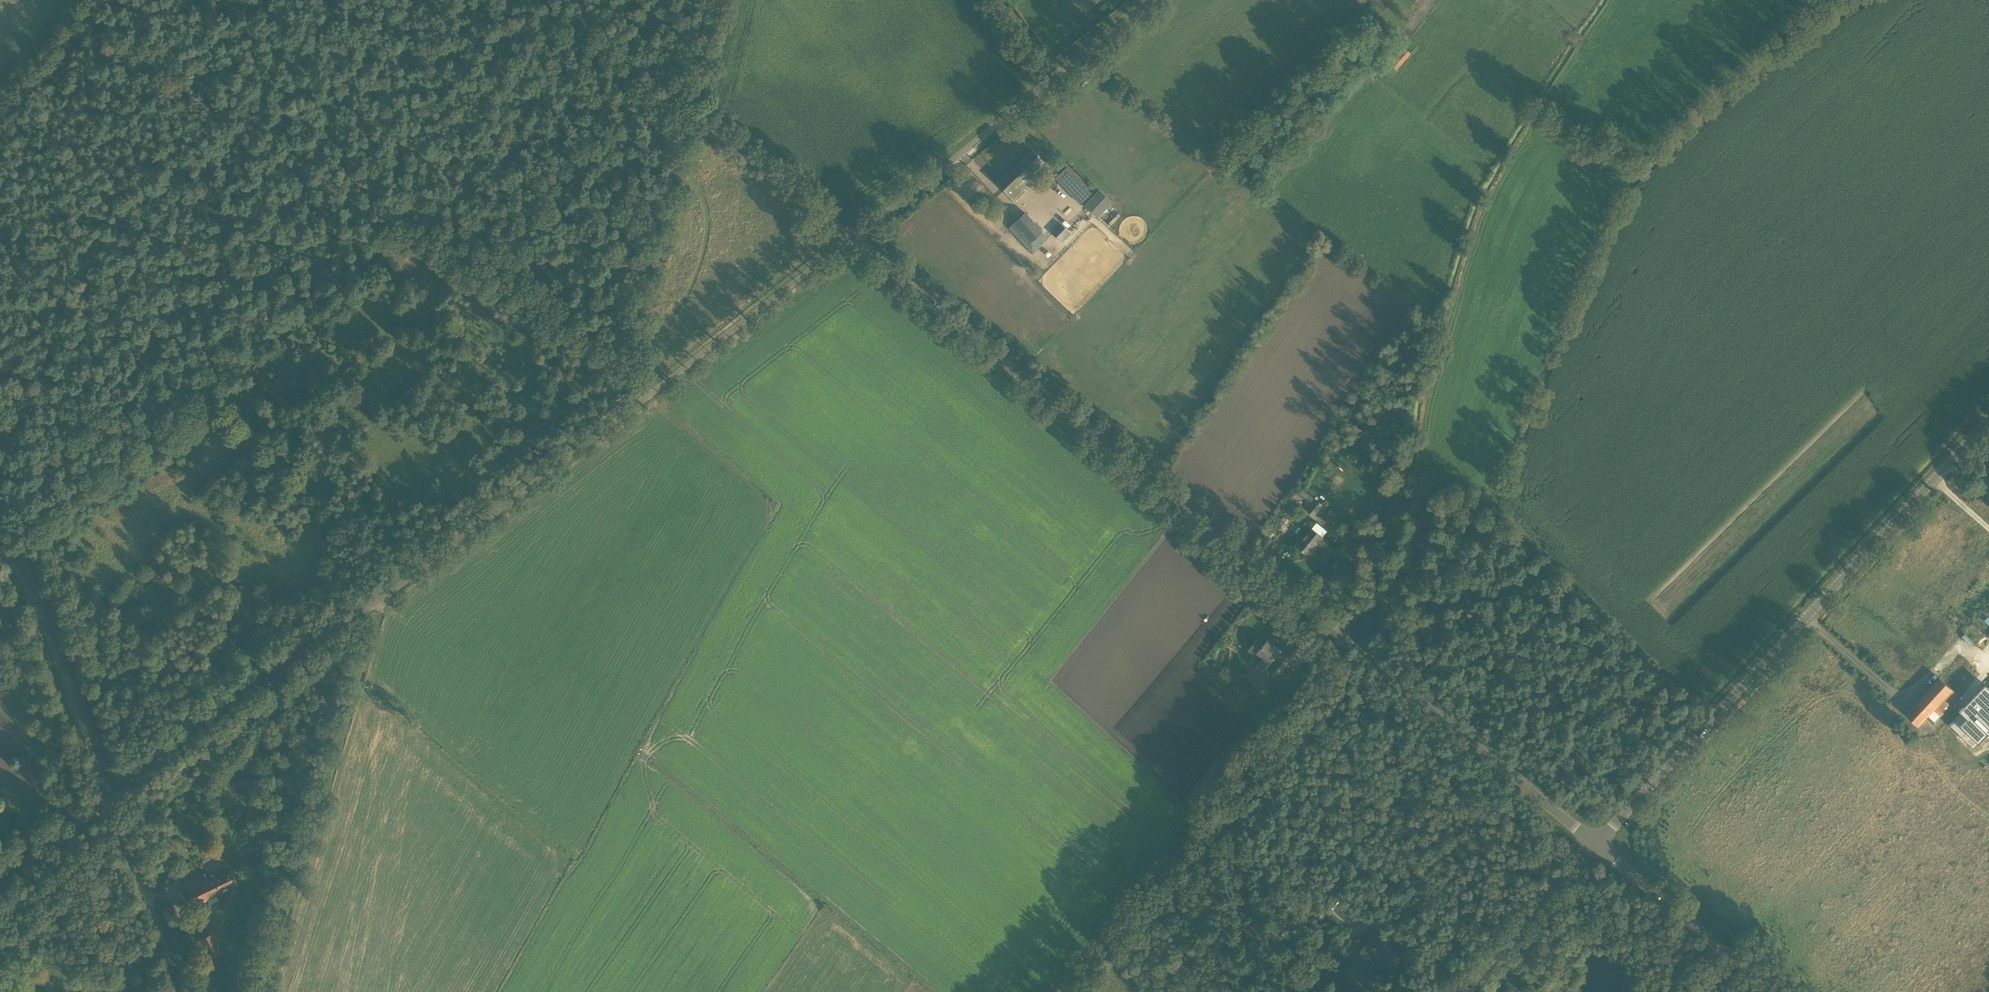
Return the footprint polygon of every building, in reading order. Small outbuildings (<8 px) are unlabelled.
[(1384,10),(1393,0),(1373,0),(1384,10)] [(393,109),(399,94),(391,91),(385,106),(393,109)] [(1042,160),(1032,149),(997,183),(1013,200),(1037,177),(1031,170),(1042,160)] [(1066,160),(1052,173),(1064,186),(1078,173),(1066,160)] [(1112,201),(1098,189),(1084,205),(1097,217),(1112,201)] [(1008,228),(1032,254),(1048,238),(1025,211),(1008,228)] [(1071,233),(1061,223),(1052,233),(1062,242),(1071,233)] [(353,363),(343,373),(350,381),(361,371),(353,363)] [(1316,499),(1307,510),(1314,516),(1323,505),(1316,499)] [(1312,528),(1298,546),(1308,554),(1314,547),(1313,546),(1315,544),(1327,553),(1334,545),(1312,528)] [(1249,649),(1248,651),(1254,657),(1254,658),(1259,663),(1258,665),(1257,664),(1247,676),(1265,692),(1275,681),(1263,670),(1276,656),(1275,656),(1278,653),(1280,652),(1268,641),(1263,646),(1257,641),(1249,649)] [(1271,673),(1278,680),(1300,657),(1293,651),(1271,673)] [(1958,654),(1905,715),(1918,726),(1933,709),(1941,716),(1959,695),(1953,689),(1973,667),(1958,654)] [(1251,657),(1245,666),(1250,670),(1257,661),(1251,657)] [(1941,737),(1941,738),(1946,734),(1947,732),(1956,741),(1961,736),(1974,749),(1982,740),(1985,742),(1988,739),(1985,737),(1988,734),(1988,717),(1987,716),(1988,714),(1988,703),(1984,697),(1968,713),(1969,714),(1963,720),(1959,715),(1955,719),(1957,721),(1945,733),(1941,737)] [(205,872),(183,883),(191,899),(190,900),(191,901),(192,901),(194,906),(239,884),(231,868),(208,879),(205,872)] [(1383,920),(1376,915),(1372,920),(1378,925),(1383,920)] [(203,937),(194,941),(203,961),(212,957),(203,937)] [(1475,947),(1470,952),(1474,956),(1479,951),(1475,947)]
